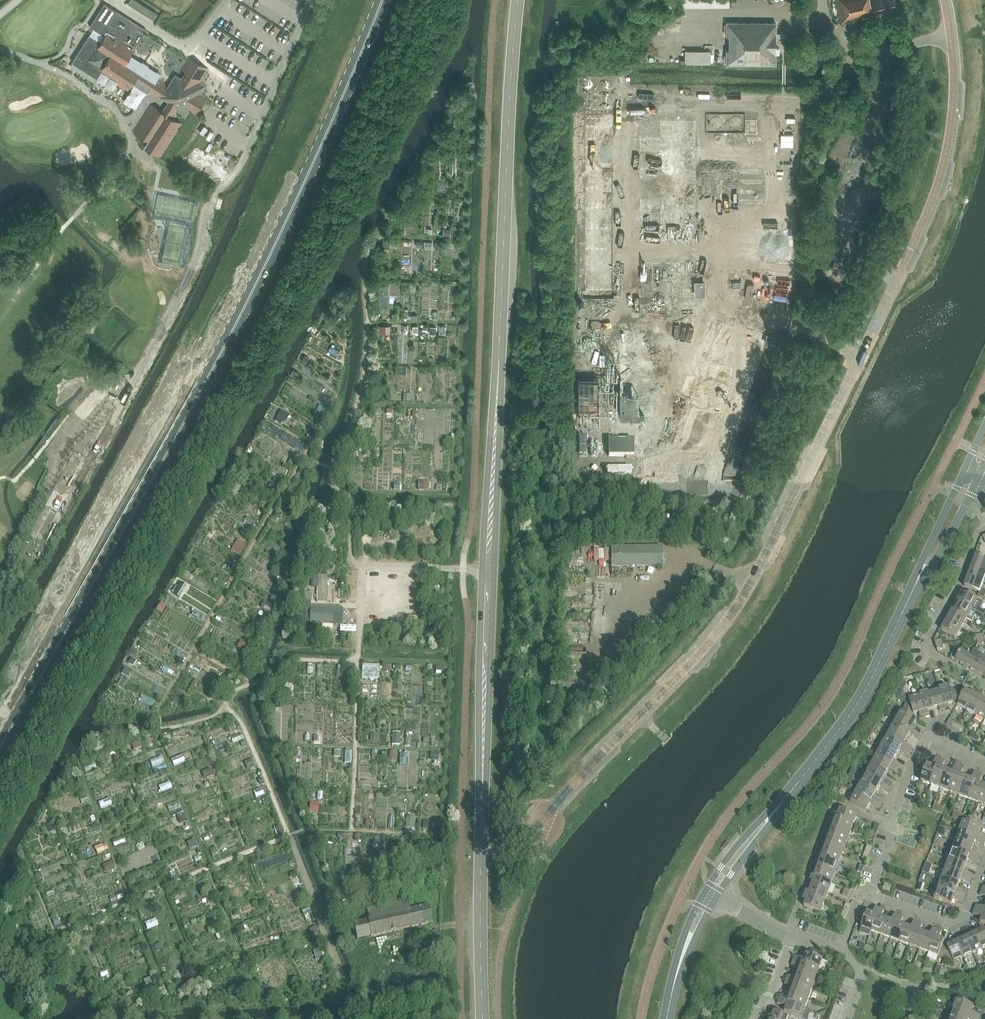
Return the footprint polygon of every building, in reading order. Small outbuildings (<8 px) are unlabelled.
[(128,3),(153,19),(157,14),(157,13),(136,0),(130,0),(128,3)] [(874,14),(897,8),(895,0),(835,0),(840,23),(875,16),(874,14)] [(207,69),(189,58),(182,69),(186,72),(182,79),(175,75),(169,86),(134,64),(136,62),(135,58),(129,54),(133,49),(134,50),(146,30),(105,3),(104,5),(103,4),(89,27),(105,37),(102,42),(97,39),(96,40),(89,36),(72,62),(97,78),(101,71),(102,71),(103,69),(121,81),(118,85),(127,91),(133,81),(161,100),(163,97),(170,101),(163,113),(150,105),(134,130),(149,140),(145,147),(160,156),(181,124),(173,119),(177,113),(185,117),(190,110),(195,113),(205,98),(199,95),(204,87),(198,83),(207,69)] [(776,23),(726,23),(726,66),(776,66),(776,23)] [(719,126),(719,125),(719,124),(718,122),(716,121),(715,120),(713,121),(711,122),(710,124),(710,125),(710,127),(711,129),(713,130),(714,130),(716,130),(717,129),(719,128),(719,126)] [(740,126),(740,125),(739,124),(739,122),(737,121),(735,120),(733,121),(731,122),(730,123),(730,125),(730,127),(731,129),(732,130),(734,130),(736,130),(738,129),(739,127),(740,126)] [(756,120),(746,120),(746,137),(756,137),(756,120)] [(790,276),(788,228),(774,228),(774,251),(762,251),(762,277),(790,276)] [(705,298),(705,283),(695,283),(695,288),(673,287),(672,311),(674,311),(675,311),(676,311),(678,311),(678,297),(705,298)] [(578,316),(579,374),(598,374),(598,316),(578,316)] [(619,416),(653,416),(652,332),(619,332),(619,416)] [(781,351),(785,341),(770,336),(767,346),(781,351)] [(750,348),(750,347),(749,344),(749,342),(747,340),(745,338),(743,337),(741,337),(736,337),(733,339),(732,341),(731,343),(730,346),(730,350),(731,352),(732,354),(735,356),(739,357),(741,357),(743,356),(747,354),(749,351),(750,348)] [(739,382),(739,381),(739,377),(738,376),(736,374),(733,371),(730,370),(728,370),(725,371),(724,371),(722,373),(719,376),(718,378),(718,380),(718,384),(719,386),(720,388),(723,390),(725,391),(728,391),(732,391),(735,389),(737,387),(738,386),(739,382)] [(579,381),(579,421),(598,421),(598,381),(579,381)] [(709,414),(710,419),(712,422),(716,424),(719,424),(723,423),(725,420),(727,416),(727,412),(725,409),(721,407),(717,406),(713,407),(710,410),(709,414)] [(612,549),(612,567),(662,566),(662,548),(612,549)] [(972,566),(984,571),(984,559),(976,556),(972,566)] [(969,576),(984,582),(984,579),(984,571),(972,566),(969,576)] [(317,575),(317,602),(327,602),(327,575),(317,575)] [(984,582),(969,576),(965,587),(980,593),(984,582)] [(963,591),(958,601),(972,609),(978,599),(963,591)] [(958,601),(953,611),(967,619),(972,609),(958,601)] [(308,624),(342,625),(342,609),(309,608),(308,624)] [(953,611),(947,620),(961,628),(967,619),(953,611)] [(961,628),(947,620),(942,630),(956,638),(961,628)] [(956,660),(966,666),(974,652),(964,646),(956,660)] [(966,666),(975,671),(983,657),(974,652),(966,666)] [(984,676),(984,658),(983,657),(975,671),(984,676)] [(949,687),(939,690),(944,709),(949,708),(948,705),(954,703),(949,687)] [(949,687),(954,703),(967,710),(977,693),(972,690),(971,693),(966,691),(963,695),(949,687)] [(939,690),(929,693),(934,709),(939,707),(940,711),(944,709),(939,690)] [(929,693),(919,695),(925,715),(929,714),(928,710),(934,709),(929,693)] [(981,695),(977,693),(967,710),(975,715),(984,701),(979,698),(981,695)] [(909,698),(914,715),(919,713),(920,716),(925,715),(919,695),(909,698)] [(914,715),(909,698),(896,721),(920,735),(923,731),(914,726),(917,721),(912,718),(914,715)] [(984,701),(975,715),(984,720),(984,719),(984,702),(984,701)] [(920,735),(896,721),(891,730),(907,739),(909,735),(918,739),(920,735)] [(886,739),(910,753),(913,749),(904,744),(907,739),(891,730),(886,739)] [(881,748),(897,757),(899,752),(908,757),(910,753),(886,739),(881,748)] [(881,748),(876,757),(900,771),(903,767),(894,762),(897,757),(881,748)] [(900,771),(876,757),(871,766),(887,775),(889,770),(898,775),(900,771)] [(921,782),(931,785),(941,759),(936,758),(933,767),(927,765),(921,782)] [(931,785),(940,789),(947,772),(942,770),(945,761),(941,759),(931,785)] [(940,789),(950,792),(960,766),(955,765),(952,774),(947,772),(940,789)] [(866,775),(890,789),(893,785),(884,780),(887,775),(871,766),(866,775)] [(950,792),(960,796),(966,779),(961,777),(964,768),(960,766),(950,792)] [(960,796),(969,800),(979,773),(974,772),(971,781),(966,779),(960,796)] [(969,800),(979,803),(984,786),(980,784),(983,775),(979,773),(969,800)] [(866,775),(861,784),(877,793),(879,788),(888,793),(890,789),(866,775)] [(877,793),(861,784),(856,793),(880,806),(881,807),(883,802),(874,797),(877,793)] [(880,806),(856,793),(851,802),(867,811),(869,806),(878,811),(880,806)] [(833,819),(853,826),(857,816),(840,810),(838,816),(835,814),(833,819)] [(833,830),(850,836),(853,826),(833,819),(831,823),(835,825),(833,830)] [(959,832),(984,841),(984,836),(978,834),(980,828),(963,822),(959,832)] [(826,838),(846,845),(850,836),(833,830),(831,835),(828,833),(826,838)] [(956,841),(973,848),(975,843),(984,846),(984,843),(984,841),(959,832),(956,841)] [(826,849),(842,855),(846,845),(826,838),(824,842),(828,844),(826,849)] [(952,851),(979,861),(980,856),(971,853),(973,848),(956,841),(952,851)] [(819,857),(839,865),(842,855),(826,849),(824,854),(820,853),(819,857)] [(979,861),(952,851),(949,861),(966,867),(968,862),(977,865),(979,861)] [(839,865),(819,857),(817,862),(820,863),(819,868),(835,874),(839,865)] [(966,867),(949,861),(945,870),(972,880),(973,875),(964,872),(966,867)] [(813,872),(812,876),(832,884),(835,874),(819,868),(817,873),(813,872)] [(945,870),(942,880),(959,886),(961,881),(970,884),(972,880),(945,870)] [(811,887),(828,893),(832,884),(812,876),(810,881),(813,882),(811,887)] [(938,889),(964,899),(966,894),(957,891),(959,886),(942,880),(938,889)] [(885,884),(884,888),(883,890),(890,893),(892,886),(885,884)] [(828,893),(811,887),(810,892),(806,891),(805,896),(825,903),(828,893)] [(964,899),(938,889),(934,899),(951,905),(953,900),(963,903),(964,899)] [(825,903),(805,896),(803,900),(806,901),(804,907),(821,913),(825,903)] [(367,918),(371,937),(425,925),(428,924),(432,923),(428,906),(409,911),(406,901),(367,910),(369,917),(367,918)] [(976,905),(975,910),(984,914),(984,909),(976,905)] [(871,932),(880,909),(875,907),(873,914),(867,912),(862,928),(871,932)] [(881,935),(887,919),(882,917),(884,911),(880,909),(871,932),(881,935)] [(984,925),(984,914),(975,910),(973,914),(982,918),(980,923),(984,925)] [(891,939),(899,916),(895,914),(892,921),(887,919),(881,935),(891,939)] [(891,939),(900,942),(906,926),(901,925),(904,918),(899,916),(891,939)] [(906,926),(900,942),(910,946),(918,923),(914,921),(911,928),(906,926)] [(910,946),(919,949),(925,934),(920,932),(923,925),(918,923),(910,946)] [(919,949),(929,953),(937,930),(933,928),(930,935),(925,934),(919,949)] [(974,931),(982,949),(984,948),(984,928),(984,929),(979,932),(978,929),(974,931)] [(929,953),(939,957),(943,945),(945,941),(939,939),(942,932),(937,930),(929,953)] [(971,936),(966,938),(973,953),(982,949),(974,931),(969,933),(971,936)] [(955,939),(964,958),(973,953),(966,938),(961,940),(959,937),(955,939)] [(943,945),(939,957),(954,962),(964,958),(955,939),(951,941),(952,944),(947,947),(943,945)] [(795,956),(793,961),(819,971),(823,961),(806,954),(804,960),(795,956)] [(801,969),(799,974),(816,980),(819,971),(793,961),(792,965),(801,969)] [(788,976),(786,980),(812,990),(816,980),(799,974),(797,979),(788,976)] [(794,988),(792,993),(809,999),(812,990),(786,980),(784,985),(794,988)] [(781,995),(779,999),(805,1009),(809,999),(792,993),(790,998),(781,995)] [(805,1009),(779,999),(777,1004),(787,1007),(785,1013),(802,1018),(805,1009)] [(976,1018),(980,1018),(981,1016),(972,1012),(974,1007),(957,1001),(953,1010),(976,1018)] [(953,1010),(950,1018),(976,1018),(953,1010)]
